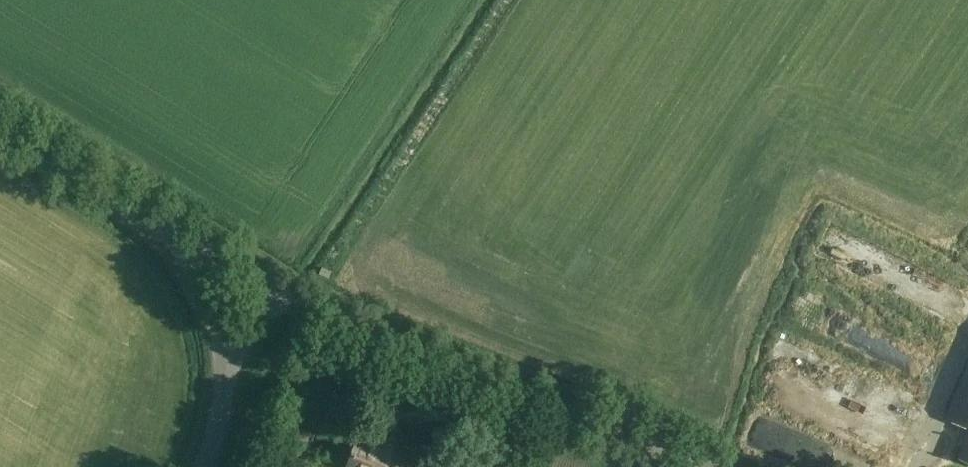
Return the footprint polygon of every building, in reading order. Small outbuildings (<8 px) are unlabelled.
[(947,419),(967,427),(967,368),(947,419)] [(805,458),(810,440),(764,428),(761,438),(776,441),(773,449),(805,458)] [(960,459),(967,462),(967,438),(960,459)] [(360,439),(348,466),(349,466),(388,466),(395,448),(382,443),(380,448),(360,439)]
